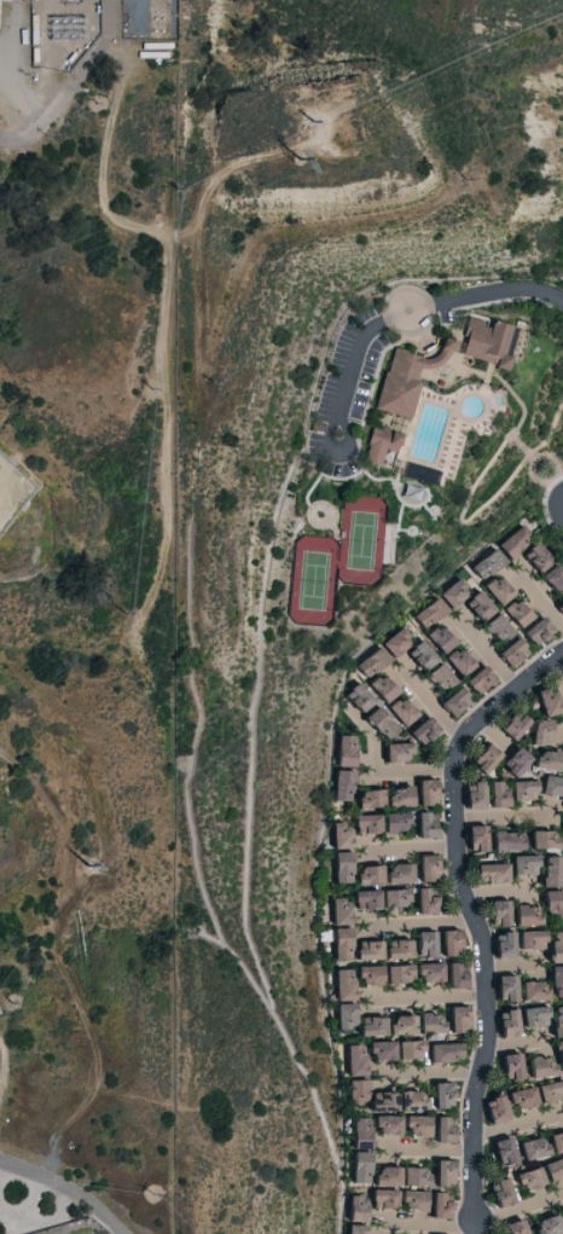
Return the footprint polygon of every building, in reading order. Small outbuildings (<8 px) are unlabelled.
[(141,57),(170,56),(170,41),(141,42),(141,57)] [(510,324),(490,319),(489,323),(466,317),(457,354),(506,366),(509,355),(502,353),(510,324)] [(373,408),(407,417),(420,364),(441,369),(449,338),(434,335),(428,357),(388,347),(373,408)] [(384,449),(396,451),(399,431),(369,426),(363,460),(381,464),(384,449)] [(413,479),(431,483),(434,469),(406,463),(403,475),(414,478),(413,479)] [(532,540),(521,524),(493,544),(495,546),(484,554),(494,567),(532,540)] [(519,553),(534,572),(549,560),(534,541),(519,553)] [(552,593),(562,584),(562,576),(551,562),(536,575),(552,593)] [(510,593),(496,574),(481,586),(495,604),(510,593)] [(468,588),(456,575),(436,593),(447,606),(468,588)] [(477,620),(491,608),(474,589),(461,602),(477,620)] [(420,629),(446,609),(434,595),(409,615),(420,629)] [(498,608),(514,627),(528,616),(512,597),(498,608)] [(554,605),(562,616),(562,597),(554,605)] [(509,631),(497,611),(479,622),(491,642),(509,631)] [(519,629),(529,645),(549,631),(539,615),(519,629)] [(422,634),(437,653),(451,642),(436,623),(422,634)] [(411,638),(399,624),(379,642),(391,656),(411,638)] [(495,649),(503,665),(525,654),(517,637),(495,649)] [(403,650),(418,670),(434,658),(419,639),(403,650)] [(387,657),(376,645),(352,666),(363,678),(387,657)] [(440,657),(455,676),(470,664),(456,645),(440,657)] [(450,682),(438,661),(422,671),(433,691),(450,682)] [(460,679),(473,695),(493,680),(480,664),(460,679)] [(392,696),(385,674),(360,682),(360,681),(343,686),(351,709),(392,696)] [(436,701),(447,717),(470,701),(459,685),(436,701)] [(549,686),(532,688),(536,715),(552,713),(549,686)] [(383,707),(398,726),(413,714),(397,695),(383,707)] [(360,716),(379,741),(394,729),(375,704),(360,716)] [(359,727),(364,722),(349,705),(343,710),(359,727)] [(494,728),(509,739),(524,719),(509,708),(494,728)] [(404,731),(417,746),(436,730),(423,715),(404,731)] [(547,720),(529,718),(525,743),(544,745),(547,720)] [(350,766),(351,735),(334,734),(333,765),(350,766)] [(497,753),(483,741),(465,761),(479,773),(497,753)] [(381,743),(381,761),(406,760),(406,742),(381,743)] [(496,763),(510,776),(526,757),(513,745),(496,763)] [(532,749),(530,768),(562,772),(562,754),(532,749)] [(349,800),(350,770),(332,769),(331,800),(349,800)] [(562,783),(562,779),(538,773),(535,792),(560,797),(562,783)] [(414,805),(434,805),(433,779),(413,779),(414,805)] [(506,799),(523,799),(523,795),(531,795),(531,779),(506,780),(506,799)] [(484,805),(504,806),(505,790),(497,789),(498,780),(485,780),(484,805)] [(480,807),(479,781),(464,781),(465,807),(480,807)] [(383,807),(408,806),(407,787),(382,787),(383,807)] [(354,789),(355,808),(380,807),(379,788),(354,789)] [(413,837),(435,837),(436,812),(413,811),(413,837)] [(379,813),(379,832),(406,831),(406,812),(379,813)] [(351,814),(351,832),(375,832),(375,814),(351,814)] [(348,848),(347,822),(329,823),(329,848),(348,848)] [(482,825),(464,824),(463,850),(481,850),(482,825)] [(527,848),(551,847),(551,829),(526,830),(527,848)] [(519,849),(518,831),(487,832),(487,850),(519,849)] [(330,851),(331,883),(348,882),(347,851),(330,851)] [(434,854),(414,855),(415,880),(434,880),(434,854)] [(507,855),(507,874),(533,873),(533,854),(507,855)] [(538,886),(559,885),(559,855),(537,855),(538,886)] [(502,862),(470,863),(471,880),(503,880),(502,862)] [(354,883),(410,882),(410,863),(380,863),(380,865),(354,865),(354,883)] [(412,913),(433,913),(434,888),(412,888),(412,913)] [(406,907),(405,889),(351,890),(351,908),(406,907)] [(538,889),(538,914),(558,915),(558,890),(538,889)] [(348,924),(347,899),(328,899),(329,925),(348,924)] [(508,899),(486,900),(486,925),(534,924),(534,904),(508,905),(508,899)] [(331,958),(349,958),(348,927),(330,928),(331,958)] [(459,929),(437,930),(438,956),(449,956),(449,951),(460,951),(459,929)] [(540,930),(514,930),(515,952),(533,952),(533,959),(541,959),(540,930)] [(562,930),(545,931),(545,962),(562,962),(562,930)] [(434,956),(434,931),(412,931),(412,957),(434,956)] [(493,957),(510,956),(509,931),(493,931),(493,957)] [(407,958),(407,939),(382,940),(382,958),(407,958)] [(378,940),(359,941),(359,948),(352,948),(352,959),(378,959),(378,940)] [(412,963),(413,982),(439,981),(439,962),(412,963)] [(465,962),(443,962),(443,987),(465,987),(465,962)] [(406,965),(354,965),(354,985),(379,984),(379,983),(406,983),(406,965)] [(545,966),(547,997),(562,996),(562,965),(545,966)] [(333,1000),(351,1000),(350,969),(332,969),(333,1000)] [(492,975),(493,1001),(511,1000),(511,974),(492,975)] [(541,1000),(541,981),(516,981),(516,1000),(541,1000)] [(334,1029),(352,1028),(352,1003),(333,1003),(334,1029)] [(550,1037),(562,1035),(562,1005),(546,1007),(550,1037)] [(445,1006),(445,1032),(464,1032),(464,1006),(445,1006)] [(519,1026),(544,1025),(543,1006),(518,1007),(519,1026)] [(496,1035),(518,1034),(517,1008),(499,1009),(499,1018),(496,1018),(496,1035)] [(410,1014),(385,1015),(386,1035),(410,1034),(410,1014)] [(443,1032),(442,1014),(413,1014),(414,1033),(443,1032)] [(381,1016),(356,1017),(357,1036),(381,1035),(381,1016)] [(551,1040),(554,1072),(562,1071),(562,1039),(551,1040)] [(393,1040),(393,1059),(418,1059),(417,1040),(393,1040)] [(390,1060),(390,1042),(344,1042),(344,1103),(363,1103),(363,1060),(390,1060)] [(425,1062),(456,1061),(456,1043),(424,1044),(425,1062)] [(497,1078),(520,1079),(521,1053),(498,1053),(497,1078)] [(524,1077),(549,1075),(549,1057),(534,1057),(534,1056),(523,1056),(524,1077)] [(559,1098),(556,1080),(531,1085),(535,1103),(559,1098)] [(429,1082),(429,1109),(448,1109),(448,1082),(429,1082)] [(509,1110),(532,1104),(528,1086),(505,1091),(509,1110)] [(421,1109),(420,1091),(367,1093),(368,1111),(421,1109)] [(507,1118),(505,1109),(507,1109),(503,1093),(481,1099),(488,1124),(507,1118)] [(349,1117),(349,1149),(369,1149),(369,1134),(399,1134),(399,1136),(430,1136),(430,1116),(368,1116),(368,1117),(349,1117)] [(451,1116),(431,1117),(432,1143),(452,1142),(451,1116)] [(518,1159),(562,1149),(562,1130),(541,1135),(541,1136),(514,1142),(518,1159)] [(490,1164),(510,1163),(508,1138),(489,1139),(490,1164)] [(423,1186),(424,1168),(368,1167),(368,1152),(348,1151),(348,1183),(367,1183),(367,1185),(423,1186)] [(514,1187),(562,1177),(562,1166),(562,1159),(510,1170),(514,1187)] [(448,1160),(430,1160),(431,1186),(449,1185),(448,1160)] [(490,1206),(511,1202),(506,1178),(485,1182),(490,1206)] [(368,1206),(401,1208),(401,1211),(425,1211),(426,1191),(368,1190),(368,1206)] [(445,1218),(446,1193),(427,1193),(427,1218),(445,1218)] [(344,1222),(361,1222),(362,1197),(344,1196),(344,1222)] [(527,1219),(531,1233),(546,1233),(562,1229),(562,1210),(527,1219)] [(502,1233),(522,1233),(515,1218),(498,1225),(502,1233)] [(362,1225),(343,1225),(343,1233),(362,1233),(362,1225)]
